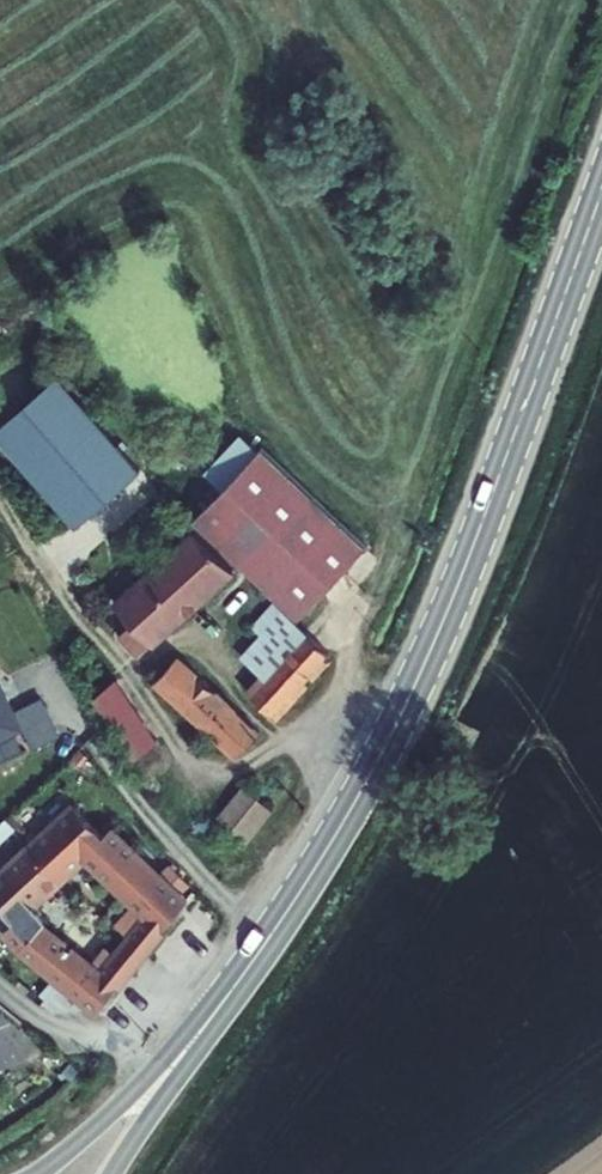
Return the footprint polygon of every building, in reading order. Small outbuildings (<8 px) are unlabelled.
[(59,376),(0,427),(0,440),(76,528),(142,471),(59,376)] [(267,472),(276,480),(376,565),(398,544),(295,443),(267,472)] [(276,480),(267,472),(226,513),(232,519),(276,480)] [(376,565),(276,480),(232,519),(328,613),(376,565)] [(259,560),(223,527),(145,596),(161,613),(151,623),(169,641),(259,560)] [(341,633),(305,598),(279,626),(310,656),(278,691),(299,709),(356,648),(341,633)] [(204,649),(179,676),(258,750),(284,723),(204,649)] [(0,672),(0,740),(24,729),(33,749),(65,734),(46,693),(16,707),(0,672)] [(93,701),(147,759),(172,736),(118,678),(93,701)] [(258,849),(280,822),(254,797),(229,825),(258,849)] [(37,914),(49,903),(102,852),(169,910),(121,965),(69,919),(52,938),(46,944),(50,948),(120,1002),(212,894),(138,825),(130,834),(99,800),(8,882),(37,914)] [(49,903),(37,914),(49,926),(44,931),(52,938),(69,919),(49,903)]
